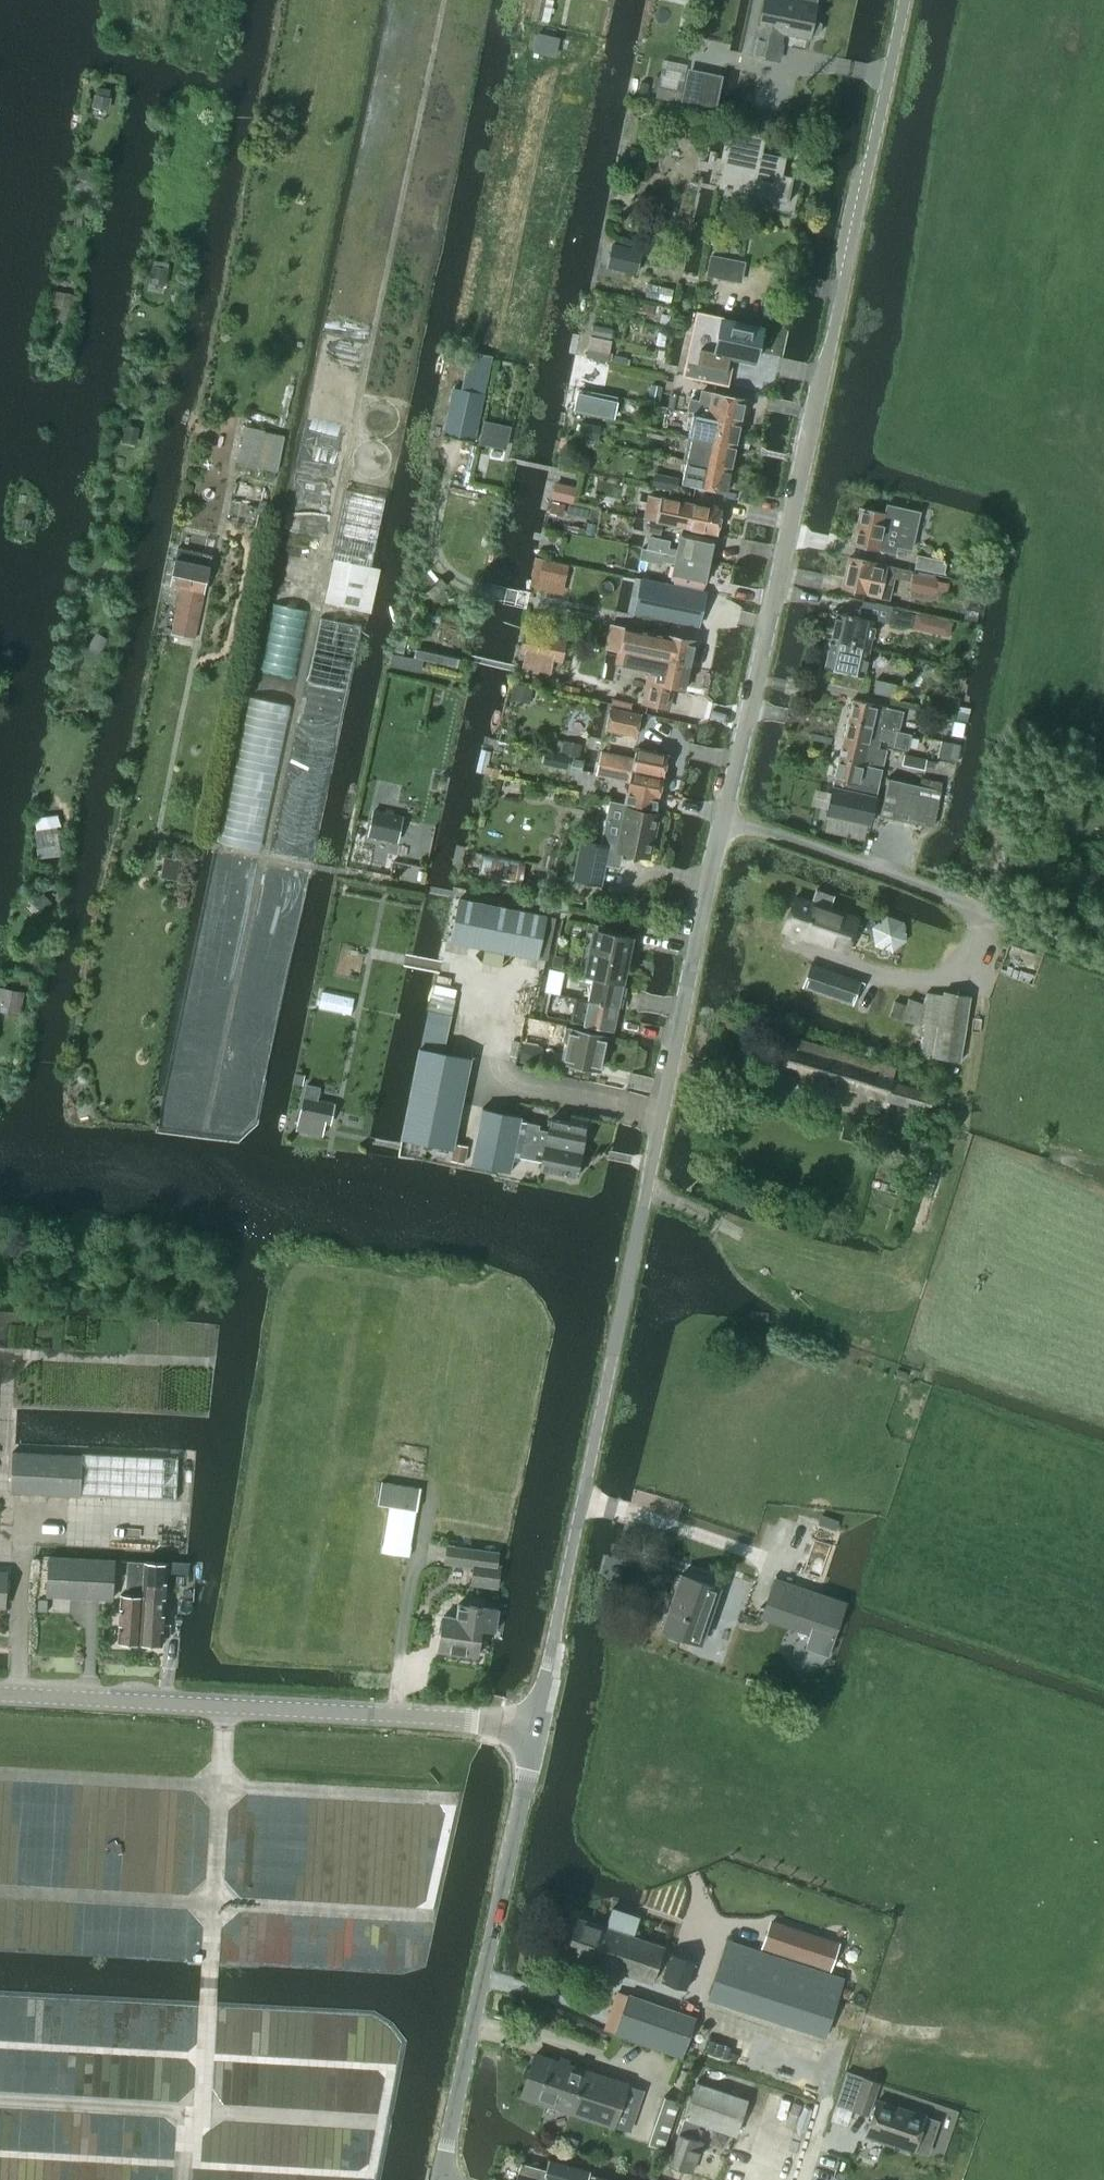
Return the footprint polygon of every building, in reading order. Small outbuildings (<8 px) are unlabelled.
[(530,18),(539,20),(544,0),(535,0),(530,18)] [(750,55),(778,61),(781,46),(776,44),(778,32),(784,33),(809,38),(809,37),(819,35),(821,24),(813,18),(816,5),(803,2),(797,1),(798,0),(765,0),(756,40),(754,40),(750,55)] [(538,34),(535,50),(554,54),(557,38),(538,34)] [(655,100),(679,104),(685,74),(661,69),(655,100)] [(640,82),(638,93),(646,95),(648,84),(640,82)] [(108,111),(111,98),(109,98),(111,91),(97,88),(96,95),(94,95),(91,108),(108,111)] [(763,146),(748,143),(750,134),(729,130),(719,187),(734,191),(787,201),(792,179),(780,177),(783,158),(762,154),(763,146)] [(80,166),(77,179),(92,182),(95,169),(80,166)] [(612,245),(607,267),(635,273),(640,251),(612,245)] [(711,256),(707,275),(739,283),(743,264),(711,256)] [(151,266),(148,282),(165,285),(168,269),(151,266)] [(73,310),(75,296),(56,293),(53,306),(73,310)] [(653,314),(655,306),(641,304),(640,312),(653,314)] [(683,376),(683,377),(728,386),(729,385),(724,384),(730,356),(735,357),(755,361),(762,329),(723,321),(723,318),(696,312),(683,376)] [(614,329),(593,325),(590,336),(612,340),(614,329)] [(607,362),(609,354),(588,349),(586,357),(607,362)] [(149,385),(146,393),(159,398),(162,389),(149,385)] [(650,385),(647,402),(657,404),(661,387),(650,385)] [(452,390),(442,438),(474,444),(484,396),(459,391),(452,390)] [(702,395),(698,415),(740,424),(745,401),(712,394),(711,397),(702,395)] [(576,395),(573,408),(613,417),(616,403),(576,395)] [(672,410),(686,413),(689,400),(675,396),(672,410)] [(687,437),(735,448),(740,424),(698,415),(698,416),(692,415),(687,437)] [(600,426),(581,422),(578,437),(597,441),(600,426)] [(135,445),(139,428),(126,426),(123,443),(135,445)] [(245,427),(237,466),(256,470),(257,467),(276,471),(283,436),(264,432),(265,431),(245,427)] [(682,461),(686,461),(730,471),(735,448),(687,437),(682,461)] [(726,494),(730,471),(686,461),(681,484),(726,494)] [(652,488),(676,493),(678,479),(655,475),(652,488)] [(551,499),(572,504),(576,488),(554,483),(551,499)] [(334,559),(325,602),(365,611),(371,613),(381,570),(369,567),(384,499),(346,491),(331,559),(334,559)] [(642,519),(676,526),(717,534),(722,510),(681,502),(680,503),(647,496),(642,519)] [(563,516),(565,505),(552,502),(550,514),(563,516)] [(861,508),(853,543),(895,553),(897,546),(911,549),(919,511),(886,504),(884,513),(861,508)] [(647,533),(660,536),(662,524),(649,522),(647,533)] [(649,537),(647,550),(708,563),(714,540),(681,533),(677,550),(667,548),(669,542),(649,537)] [(180,591),(171,634),(196,638),(212,556),(177,549),(168,588),(180,591)] [(674,565),(671,579),(703,586),(708,563),(647,550),(641,549),(639,560),(662,565),(663,562),(674,565)] [(944,575),(947,562),(917,555),(914,569),(944,575)] [(850,557),(843,589),(878,597),(880,587),(891,590),(894,577),(899,578),(901,569),(885,566),(885,565),(850,557)] [(964,557),(950,560),(952,569),(966,566),(964,557)] [(541,579),(563,583),(567,565),(544,561),(541,579)] [(915,575),(911,590),(933,595),(936,579),(915,575)] [(635,613),(697,627),(704,593),(641,580),(635,613)] [(910,628),(913,615),(892,610),(889,623),(910,628)] [(869,649),(876,621),(837,612),(831,640),(869,649)] [(621,651),(621,653),(622,653),(625,653),(689,668),(695,642),(664,636),(630,628),(627,628),(626,627),(621,651)] [(96,632),(90,643),(100,648),(106,638),(96,632)] [(526,633),(522,652),(525,653),(554,660),(560,661),(565,642),(526,633)] [(863,677),(869,649),(831,640),(825,668),(863,677)] [(625,653),(622,667),(649,673),(642,704),(667,709),(672,688),(684,691),(689,668),(625,653)] [(894,698),(897,685),(876,680),(873,693),(894,698)] [(511,696),(511,698),(529,701),(531,688),(514,685),(511,696)] [(955,720),(960,699),(938,694),(933,714),(955,720)] [(899,733),(903,712),(886,708),(886,707),(851,700),(847,721),(899,733)] [(609,709),(604,731),(634,737),(639,715),(609,709)] [(961,738),(964,722),(953,720),(951,736),(961,738)] [(847,721),(842,741),(877,749),(879,741),(888,743),(888,745),(907,749),(910,735),(899,733),(847,721)] [(582,745),(564,741),(561,754),(579,758),(582,745)] [(882,771),(886,751),(877,749),(842,741),(838,760),(882,771)] [(957,762),(961,746),(941,741),(938,757),(957,762)] [(600,753),(597,764),(662,777),(664,768),(666,768),(668,760),(666,759),(667,755),(635,749),(633,760),(600,753)] [(558,754),(555,767),(567,769),(569,756),(558,754)] [(903,755),(902,761),(910,762),(909,767),(924,770),(926,760),(903,755)] [(838,760),(826,814),(870,823),(882,771),(838,760)] [(657,799),(658,800),(659,795),(661,795),(663,787),(660,786),(662,777),(597,764),(595,776),(628,782),(623,804),(654,811),(657,799)] [(922,778),(920,787),(941,791),(943,782),(922,778)] [(933,828),(941,791),(920,787),(888,780),(880,817),(933,828)] [(648,858),(656,815),(625,809),(616,852),(648,858)] [(374,812),(369,835),(392,840),(397,817),(374,812)] [(61,852),(58,827),(36,830),(39,854),(61,852)] [(572,880),(574,881),(600,886),(605,864),(598,862),(602,846),(580,841),(572,880)] [(176,880),(180,861),(164,858),(161,878),(176,880)] [(795,899),(784,931),(846,952),(857,920),(829,911),(834,897),(816,891),(811,905),(795,899)] [(41,893),(32,902),(41,911),(50,902),(41,893)] [(459,899),(450,942),(484,949),(482,962),(500,966),(503,953),(536,959),(545,916),(459,899)] [(589,948),(588,954),(627,961),(632,937),(588,928),(584,946),(589,948)] [(584,976),(593,978),(622,984),(627,961),(588,954),(584,976)] [(555,955),(552,968),(561,970),(564,957),(555,955)] [(862,989),(864,984),(811,965),(802,987),(852,1005),(858,987),(862,989)] [(583,992),(581,1001),(617,1008),(622,984),(593,978),(589,993),(583,992)] [(552,981),(550,991),(567,995),(569,984),(552,981)] [(435,985),(433,994),(455,999),(457,990),(435,985)] [(24,993),(0,988),(0,1011),(20,1015),(24,993)] [(895,1002),(889,1017),(915,1026),(917,1021),(925,1022),(919,1058),(934,1063),(935,1058),(959,1062),(970,996),(944,992),(943,996),(925,993),(922,1003),(908,998),(905,1006),(895,1002)] [(617,1008),(581,1001),(575,999),(572,1014),(570,1022),(612,1031),(617,1008)] [(419,1049),(401,1138),(452,1149),(470,1059),(444,1053),(451,1015),(429,1011),(422,1049),(419,1049)] [(526,1020),(523,1037),(537,1040),(540,1023),(526,1020)] [(577,1066),(599,1071),(606,1036),(565,1028),(562,1042),(567,1043),(564,1058),(578,1061),(577,1066)] [(894,1069),(840,1053),(786,1037),(776,1069),(873,1098),(871,1105),(879,1107),(881,1100),(926,1114),(932,1095),(895,1084),(896,1082),(891,1080),(894,1069)] [(295,1074),(293,1083),(302,1085),(304,1076),(295,1074)] [(306,1085),(296,1130),(310,1133),(313,1120),(325,1123),(329,1104),(316,1101),(319,1088),(306,1085)] [(483,1108),(478,1132),(581,1153),(587,1127),(550,1120),(548,1131),(538,1129),(539,1124),(520,1120),(521,1116),(483,1108)] [(581,1153),(478,1132),(472,1164),(510,1172),(512,1160),(524,1162),(525,1157),(542,1161),(540,1170),(577,1178),(581,1153)] [(454,1144),(451,1160),(464,1163),(467,1147),(454,1144)] [(936,1149),(931,1165),(941,1168),(946,1152),(936,1149)] [(929,1171),(922,1193),(930,1195),(937,1173),(929,1171)] [(897,1369),(894,1377),(904,1380),(906,1372),(897,1369)] [(81,1456),(11,1453),(9,1494),(176,1502),(178,1459),(81,1454),(81,1456)] [(409,1559),(420,1488),(382,1482),(378,1504),(388,1506),(381,1555),(409,1559)] [(499,1588),(502,1566),(498,1566),(500,1552),(447,1546),(445,1565),(473,1569),(471,1585),(499,1588)] [(110,1600),(113,1562),(49,1559),(47,1596),(110,1600)] [(141,1643),(144,1564),(127,1563),(126,1588),(131,1588),(131,1596),(121,1595),(118,1642),(141,1643)] [(157,1564),(144,1564),(141,1643),(161,1644),(164,1597),(164,1589),(166,1565),(157,1564)] [(700,1643),(718,1587),(681,1575),(663,1631),(700,1643)] [(775,1580),(765,1610),(813,1626),(805,1648),(828,1656),(846,1605),(775,1580)] [(496,1631),(499,1610),(458,1604),(456,1618),(443,1616),(438,1650),(477,1656),(481,1629),(496,1631)] [(634,1937),(640,1919),(613,1909),(606,1928),(578,1918),(565,1955),(615,1972),(627,1935),(634,1937)] [(770,1920),(761,1948),(830,1971),(839,1943),(770,1920)] [(627,1935),(615,1972),(651,1984),(664,1947),(634,1937),(627,1935)] [(841,1988),(844,1980),(726,1941),(711,1986),(829,2025),(838,1997),(841,1988)] [(684,1990),(694,1961),(672,1953),(661,1981),(684,1990)] [(841,1988),(838,1997),(846,1999),(849,1991),(841,1988)] [(628,1996),(614,2034),(682,2058),(695,2019),(628,1996)] [(537,2054),(522,2096),(624,2130),(639,2089),(537,2054)] [(867,2115),(877,2083),(863,2078),(852,2110),(867,2115)] [(735,2137),(748,2100),(697,2083),(684,2120),(699,2124),(735,2137)] [(661,2149),(678,2101),(664,2096),(647,2144),(661,2149)] [(925,2151),(934,2123),(923,2119),(924,2117),(876,2101),(865,2134),(913,2150),(913,2147),(925,2151)] [(691,2172),(702,2142),(698,2141),(702,2130),(698,2128),(699,2124),(684,2120),(669,2164),(691,2172)] [(548,2160),(545,2171),(520,2164),(515,2179),(587,2179),(589,2172),(548,2160)]
